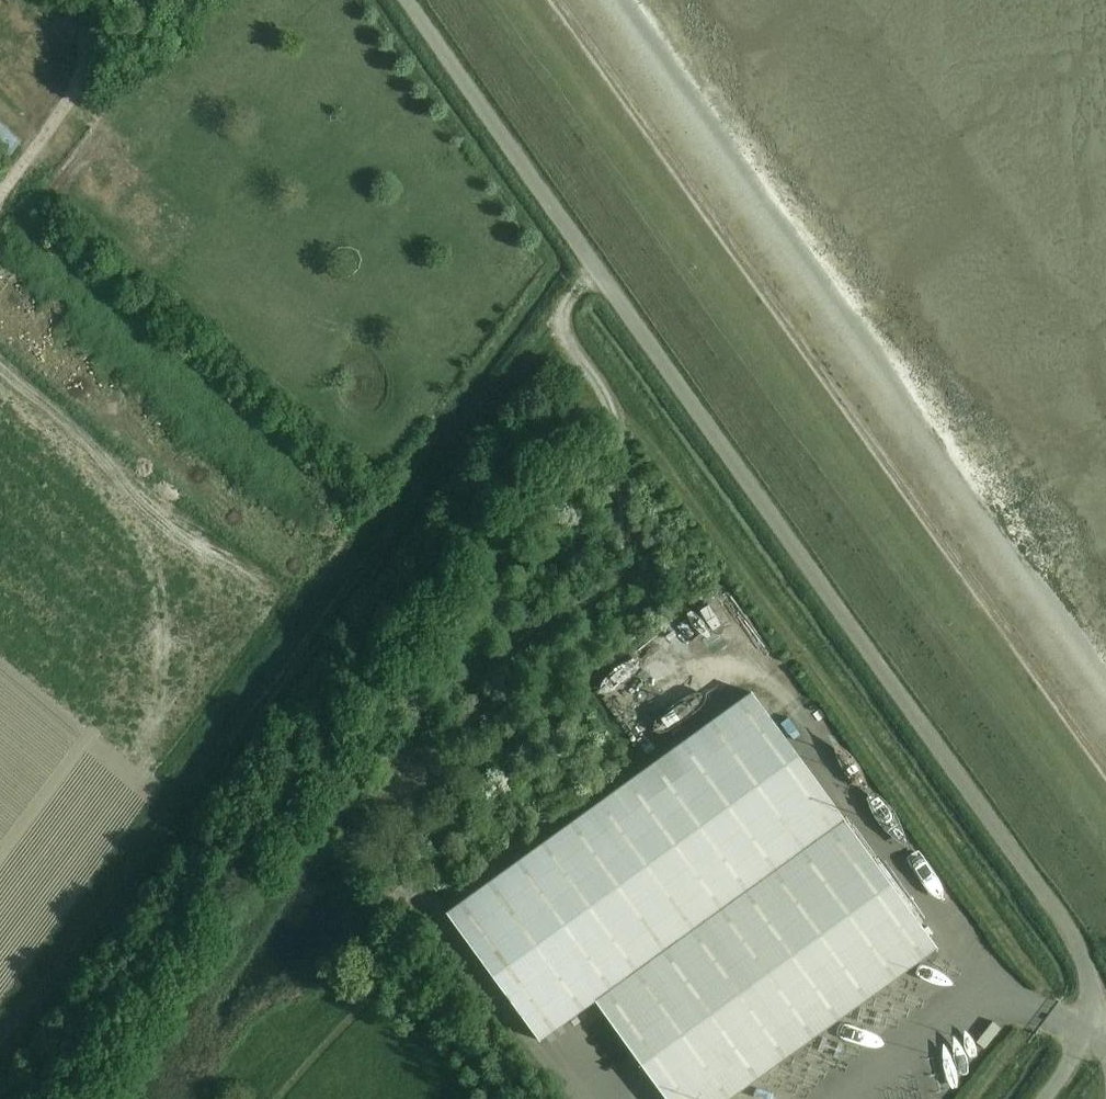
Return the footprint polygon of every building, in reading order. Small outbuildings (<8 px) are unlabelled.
[(3,162),(19,145),(0,127),(0,159),(3,162)] [(736,648),(755,640),(730,582),(711,590),(736,648)] [(845,820),(753,692),(447,913),(540,1041),(595,1001),(666,1098),(730,1098),(938,949),(845,820)]
